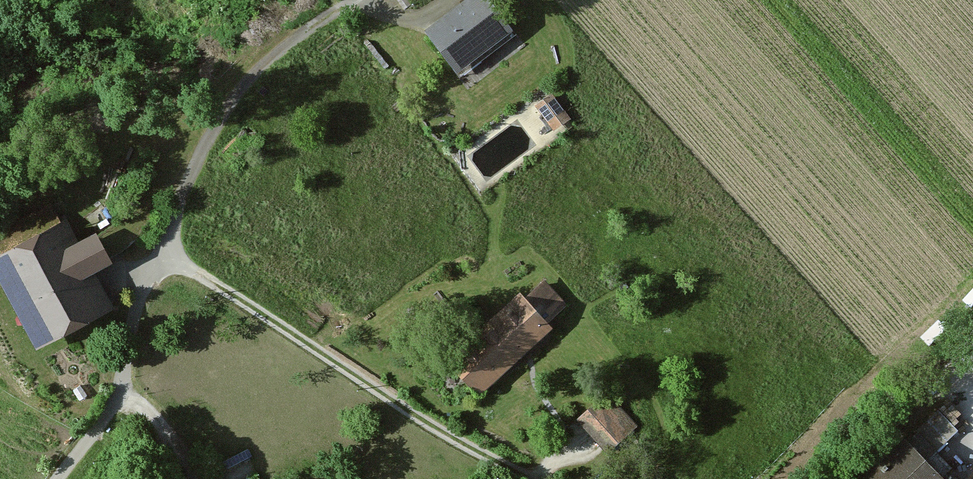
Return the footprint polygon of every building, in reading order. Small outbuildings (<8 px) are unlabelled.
[(427,32),(456,69),(508,28),(486,0),(467,0),(427,32)] [(570,120),(552,96),(536,108),(553,132),(570,120)] [(0,263),(0,287),(37,357),(113,317),(95,281),(113,272),(96,241),(79,250),(55,204),(0,232),(0,253),(4,261),(0,263)] [(521,298),(448,366),(476,396),(549,328),(521,298)] [(573,420),(603,452),(636,422),(606,390),(573,420)] [(861,478),(939,478),(953,465),(937,448),(959,427),(938,406),(861,478)]
